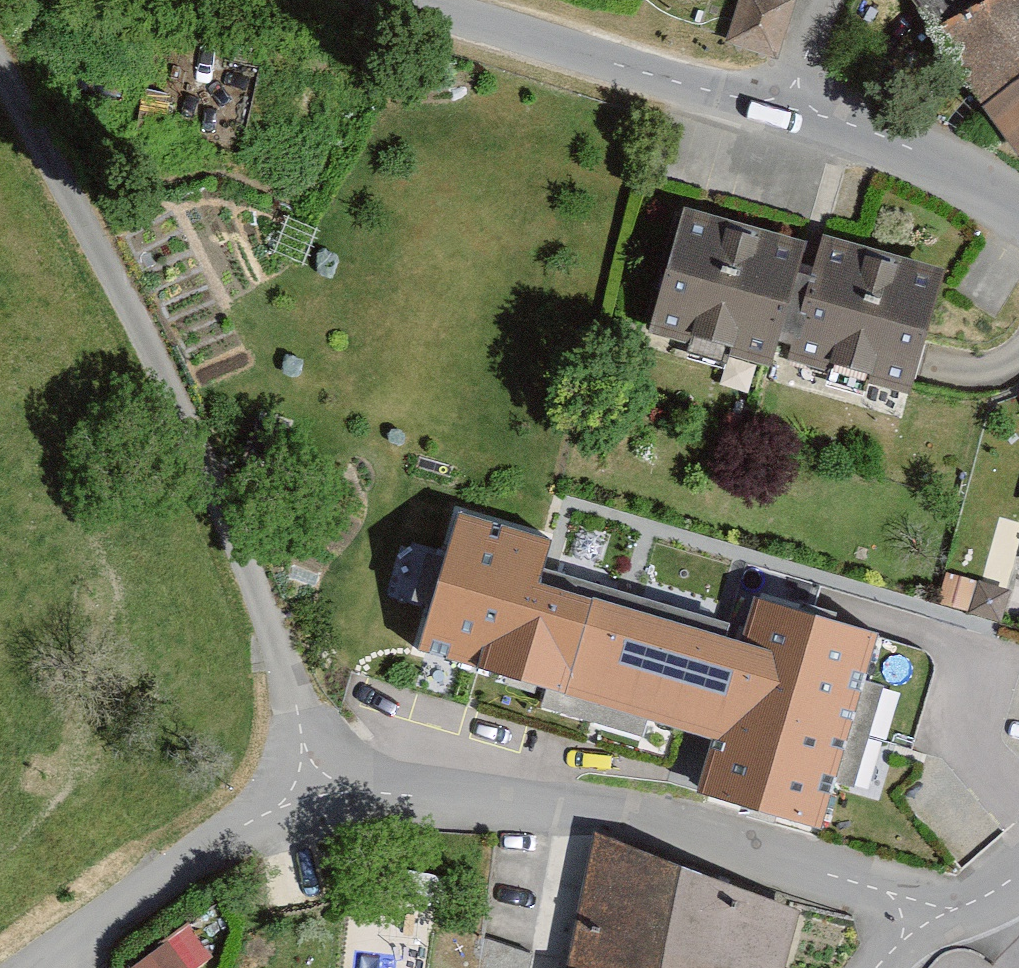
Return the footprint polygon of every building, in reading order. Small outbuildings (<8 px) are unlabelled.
[(767,0),(739,0),(721,55),(771,71),(791,8),(767,0)] [(945,34),(940,38),(1018,142),(1018,0),(918,0),(945,34)] [(793,247),(669,213),(634,338),(764,374),(775,334),(785,342),(782,355),(916,392),(947,279),(809,241),(798,280),(785,277),(793,247)] [(905,673),(507,547),(471,660),(542,682),(529,722),(664,765),(653,798),(802,845),(818,795),(861,808),(905,673)] [(585,843),(563,967),(772,967),(785,916),(585,843)] [(127,961),(132,967),(186,967),(212,950),(190,918),(127,961)]
